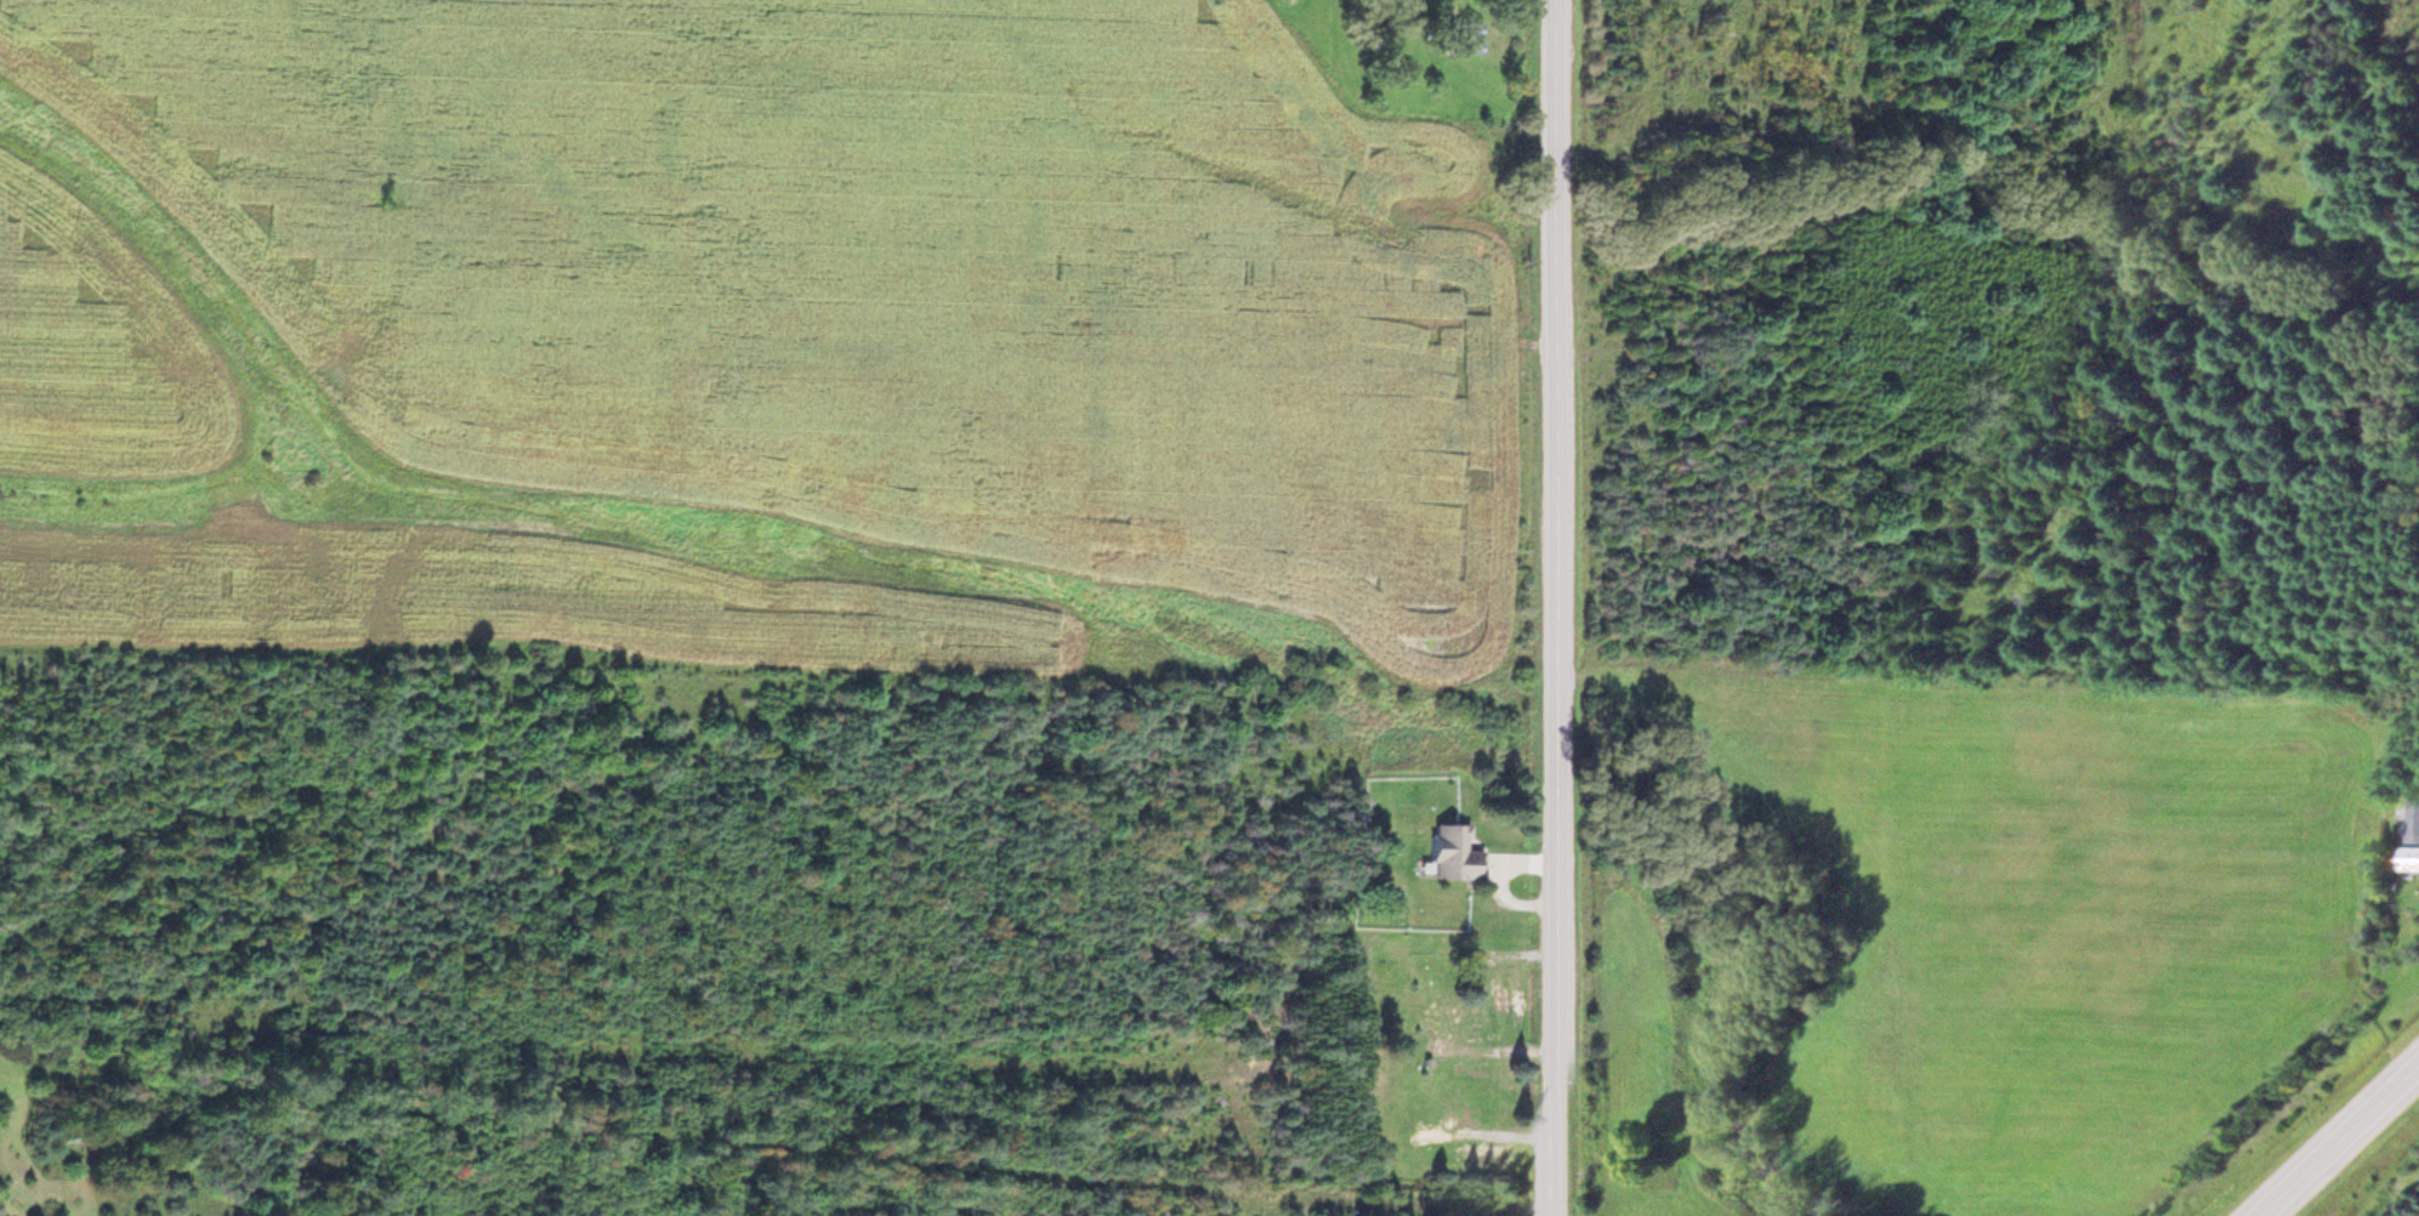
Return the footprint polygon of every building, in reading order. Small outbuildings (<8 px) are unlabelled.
[(2418,841),(2418,797),(2407,797),(2407,841),(2418,841)] [(1461,821),(1425,821),(1424,875),(1476,876),(1477,848),(1461,847),(1461,821)] [(2418,869),(2418,845),(2401,845),(2401,869),(2418,869)]
